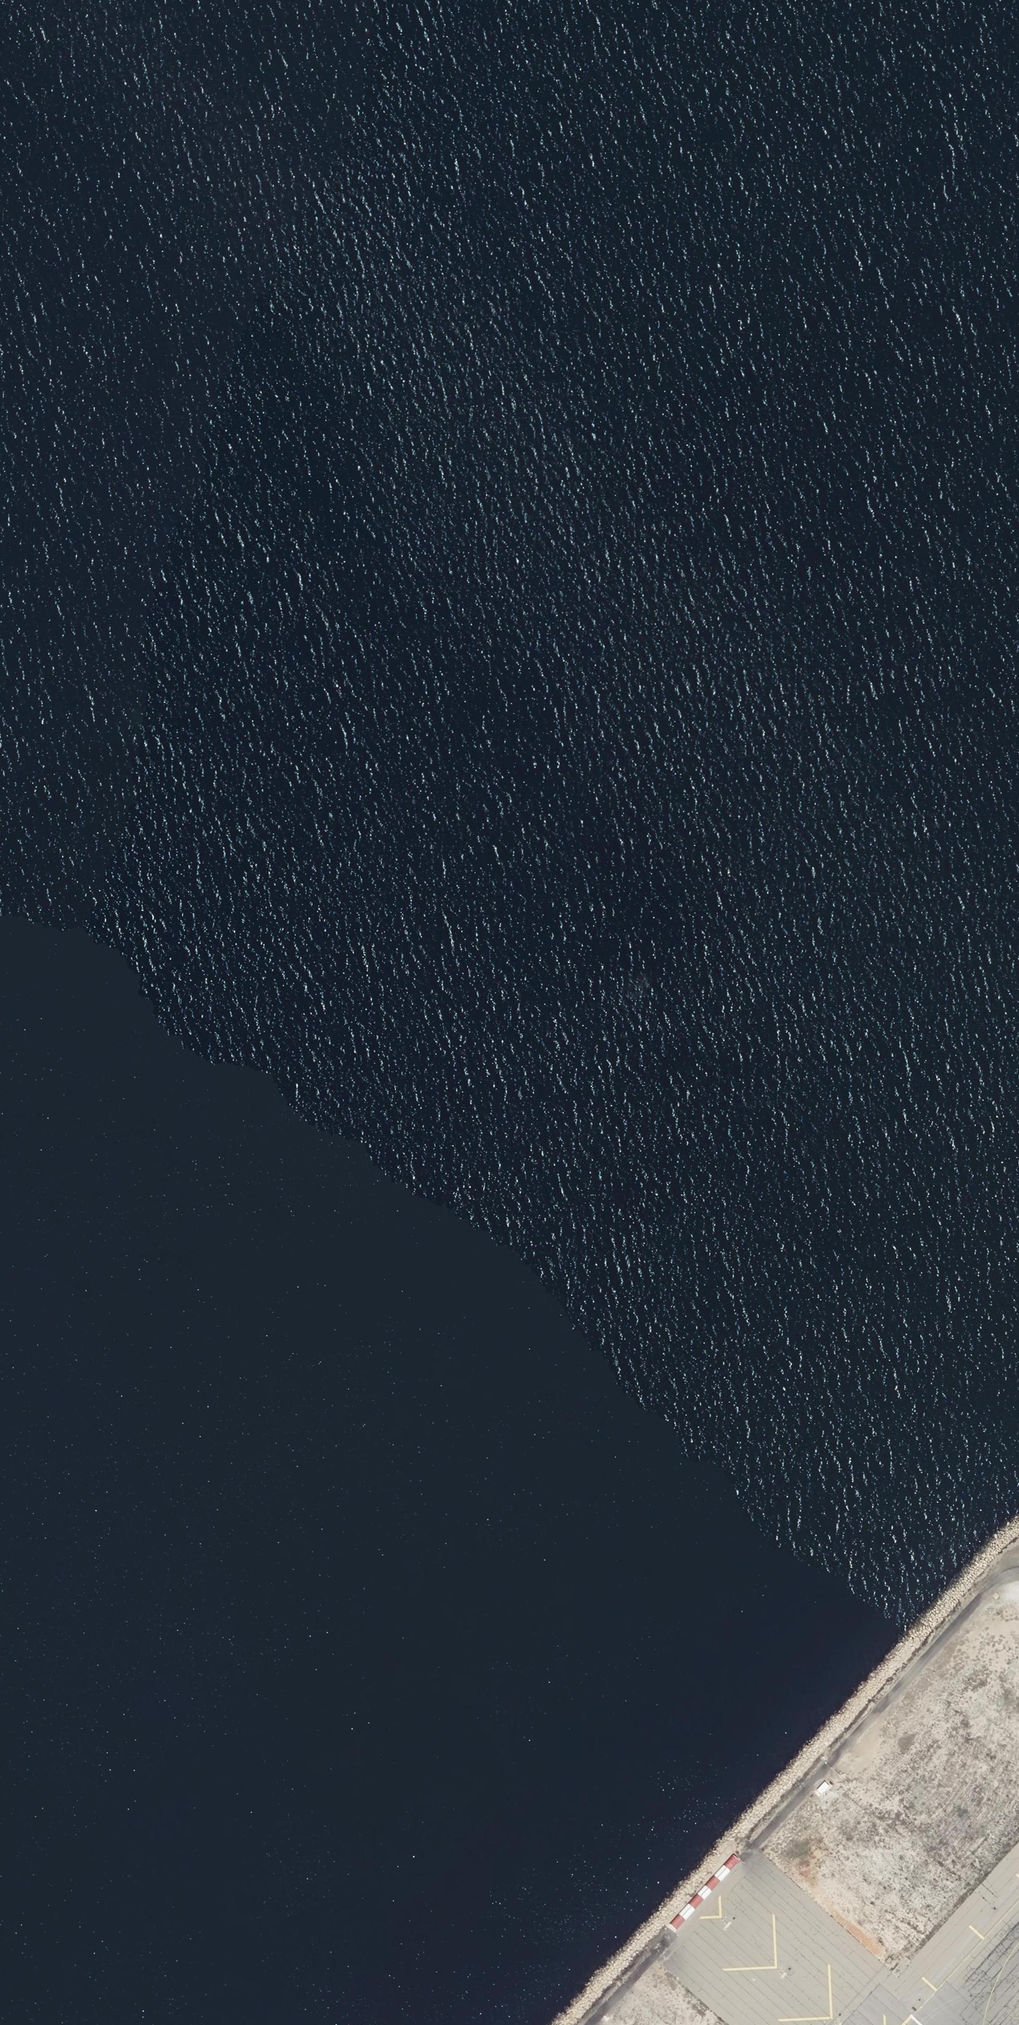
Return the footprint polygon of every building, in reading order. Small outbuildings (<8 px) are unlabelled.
[(731,1852),(666,1925),(675,1934),(742,1861),(731,1852)]
